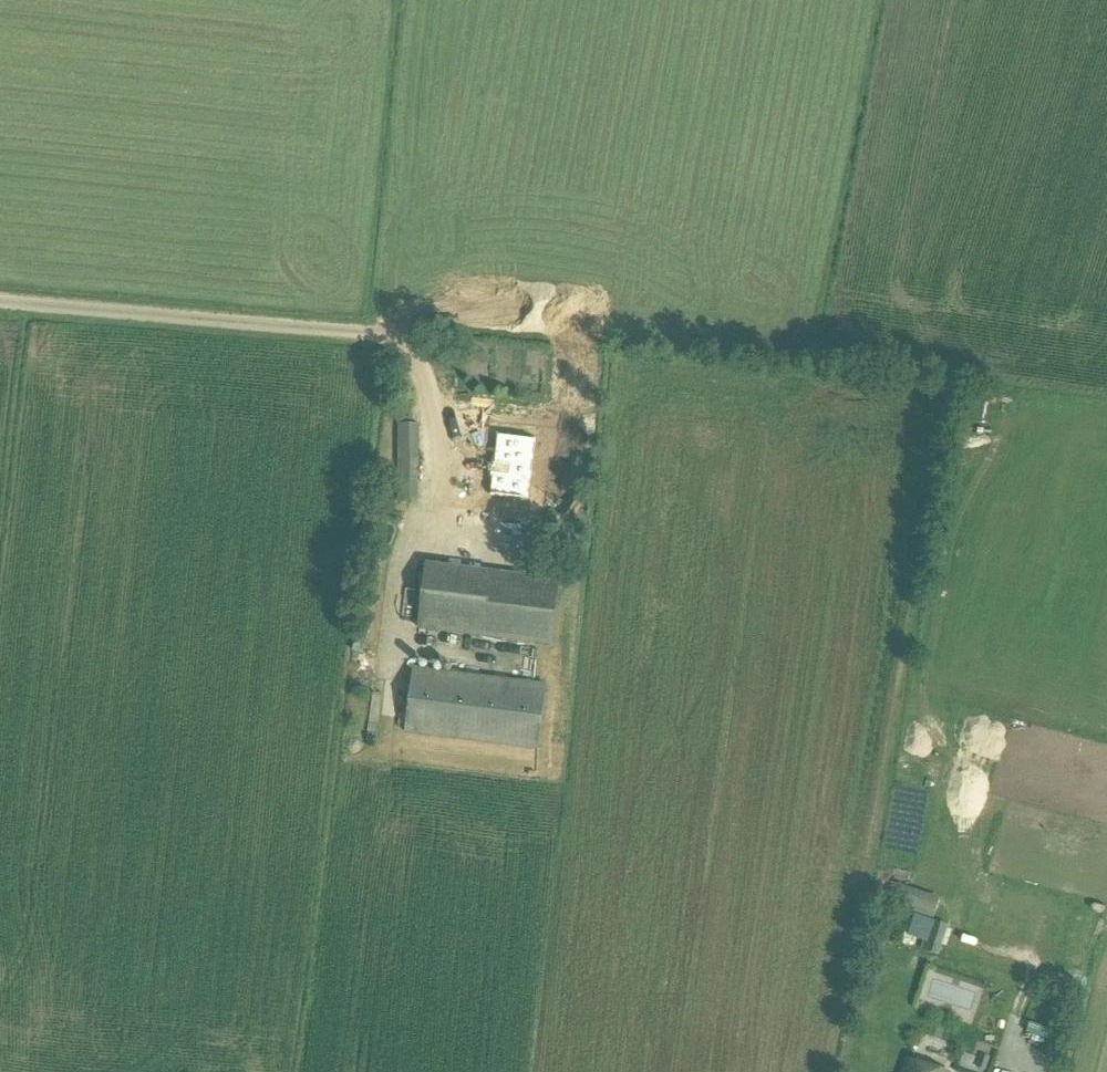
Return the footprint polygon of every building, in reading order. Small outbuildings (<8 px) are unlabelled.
[(520,498),(527,437),(489,432),(486,459),(483,459),(481,476),(483,476),(481,493),(520,498)] [(396,454),(395,481),(416,481),(417,455),(396,454)] [(510,514),(508,552),(531,553),(533,515),(510,514)] [(429,562),(420,628),(551,645),(560,579),(429,562)] [(415,668),(407,732),(538,749),(546,684),(415,668)] [(913,946),(929,954),(943,927),(927,919),(913,946)] [(897,1071),(950,1071),(951,1069),(902,1054),(897,1071)]
